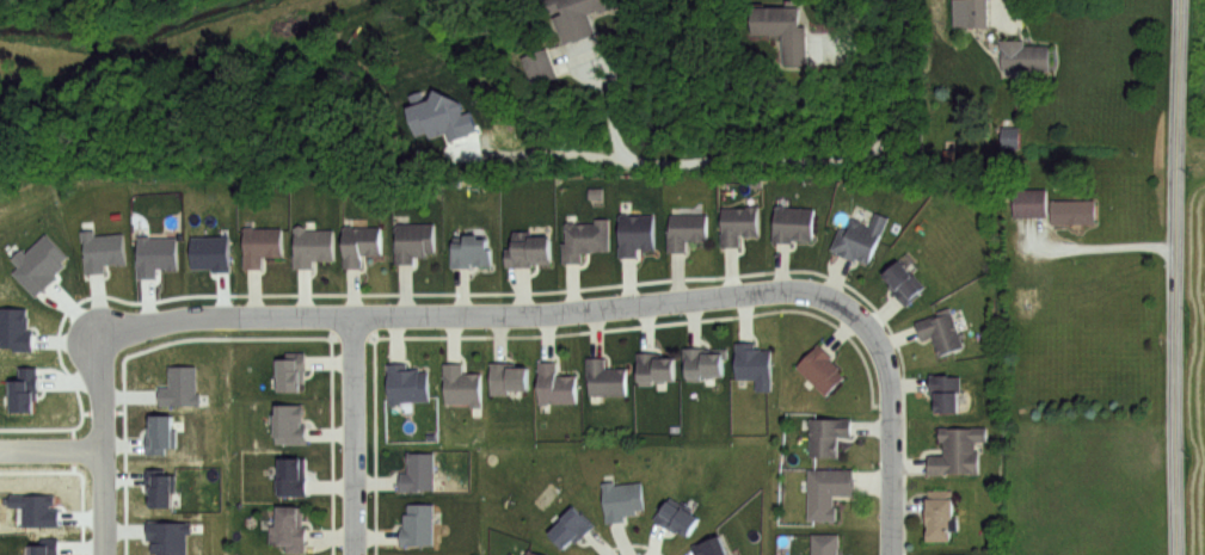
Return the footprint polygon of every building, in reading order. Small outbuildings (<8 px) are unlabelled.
[(564,45),(549,0),(612,0),(615,8),(592,16),(598,35),(564,45)] [(970,29),(969,0),(990,0),(991,29),(970,29)] [(755,6),(807,6),(809,67),(785,67),(785,33),(755,33),(755,6)] [(1003,42),(1025,42),(1025,48),(1055,48),(1055,74),(1003,74),(1003,42)] [(521,58),(549,49),(559,79),(534,87),(528,69),(524,70),(521,58)] [(998,149),(1018,149),(1018,129),(998,129),(998,149)] [(1018,190),(1050,189),(1051,215),(1018,216),(1018,190)] [(1055,202),(1098,202),(1098,223),(1055,223),(1055,202)] [(756,205),(757,235),(738,235),(738,246),(720,246),(720,206),(756,205)] [(814,208),(812,239),(792,238),(791,241),(771,240),(774,205),(814,208)] [(890,216),(868,263),(831,248),(840,226),(846,228),(852,217),(869,224),(875,210),(890,216)] [(706,212),(707,240),(686,240),(686,251),(666,251),(665,212),(706,212)] [(653,214),(654,249),(641,249),(641,246),(637,247),(637,255),(616,255),(616,215),(653,214)] [(608,216),(608,248),(582,249),(582,261),(560,261),(560,241),(566,241),(566,223),(594,222),(595,217),(608,216)] [(435,222),(434,251),(425,251),(425,254),(413,255),(413,263),(395,263),(394,222),(435,222)] [(333,228),(333,259),(312,259),(312,267),(294,267),(293,224),(305,224),(305,229),(333,228)] [(381,226),(381,253),(361,254),(361,267),(344,267),(343,226),(381,226)] [(282,227),(282,255),(263,255),(262,267),(244,267),(244,227),(282,227)] [(123,232),(127,264),(116,265),(115,263),(104,264),(105,272),(84,273),(80,229),(96,228),(96,234),(123,232)] [(552,261),(531,261),(531,266),(505,266),(504,246),(512,245),(512,229),(530,230),(530,235),(552,235),(552,261)] [(36,296),(12,272),(19,266),(11,258),(21,247),(26,252),(48,233),(68,254),(62,260),(64,265),(55,275),(57,277),(36,296)] [(492,264),(471,264),(471,266),(450,266),(449,235),(481,234),(481,236),(491,236),(491,251),(492,264)] [(177,236),(177,269),(158,269),(158,277),(136,277),(135,235),(177,236)] [(230,270),(214,270),(213,267),(191,267),(190,235),(230,235),(230,270)] [(905,304),(887,285),(890,283),(881,273),(900,258),(927,285),(905,304)] [(13,346),(0,346),(0,306),(26,307),(26,329),(32,329),(31,349),(14,350),(13,346)] [(949,306),(963,345),(939,354),(930,334),(921,338),(914,321),(936,313),(935,310),(949,306)] [(771,389),(755,389),(755,378),(736,377),(734,340),(755,341),(755,347),(771,347),(771,389)] [(818,343),(830,354),(829,357),(838,366),(836,370),(843,375),(825,396),(794,365),(818,343)] [(726,347),(726,375),(703,375),(703,378),(686,378),(684,346),(726,347)] [(301,389),(277,389),(276,357),(284,357),(284,351),(306,351),(305,381),(302,381),(301,389)] [(676,378),(652,378),(652,383),(638,383),(638,351),(656,352),(656,356),(676,357),(676,378)] [(627,368),(626,394),(586,393),(586,357),(603,356),(604,366),(627,368)] [(576,374),(576,402),(537,402),(537,360),(554,360),(554,374),(576,374)] [(480,371),(480,406),(469,406),(469,402),(443,402),(442,362),(460,362),(461,371),(480,371)] [(529,366),(529,388),(508,388),(508,393),(490,393),(490,362),(510,362),(510,365),(529,366)] [(426,372),(428,399),(400,400),(400,403),(388,403),(387,363),(405,363),(406,368),(417,368),(417,371),(426,372)] [(196,364),(196,393),(199,393),(198,405),(159,405),(159,387),(168,386),(167,365),(196,364)] [(36,411),(10,411),(10,395),(7,395),(6,378),(18,378),(18,366),(36,366),(36,411)] [(959,374),(959,411),(935,411),(935,391),(928,393),(928,374),(959,374)] [(305,442),(273,442),(273,405),(302,405),(302,420),(299,421),(299,425),(305,425),(305,442)] [(165,454),(146,454),(146,427),(150,427),(149,414),(173,414),(173,431),(176,430),(176,446),(165,448),(165,454)] [(850,418),(850,436),(834,436),(834,445),(837,445),(837,456),(809,456),(809,417),(850,418)] [(985,425),(985,439),(973,439),(973,450),(977,450),(977,471),(927,471),(927,455),(942,454),(942,440),(939,440),(939,425),(985,425)] [(434,487),(398,488),(396,473),(407,471),(406,452),(434,452),(434,487)] [(303,457),(303,494),(276,495),(276,479),(279,477),(279,457),(303,457)] [(172,505),(150,505),(149,486),(145,486),(145,468),(164,468),(164,474),(172,474),(172,505)] [(853,468),(853,494),(832,494),(831,506),(835,506),(835,519),(806,519),(806,468),(853,468)] [(641,480),(644,508),(635,508),(635,514),(623,514),(623,519),(607,522),(602,481),(614,480),(615,483),(641,480)] [(949,488),(951,495),(954,495),(954,516),(959,517),(959,529),(951,530),(951,539),(927,541),(927,489),(949,488)] [(57,524),(21,525),(21,506),(7,506),(7,494),(54,494),(54,504),(50,504),(49,508),(59,508),(57,524)] [(703,514),(690,535),(678,528),(676,531),(653,519),(670,497),(703,514)] [(434,543),(400,543),(400,525),(402,525),(402,513),(408,513),(407,504),(434,504),(434,543)] [(300,505),(300,525),(305,525),(305,550),(284,551),(284,544),(268,543),(268,525),(273,525),(273,529),(278,529),(278,505),(300,505)] [(595,524),(566,548),(547,531),(574,506),(595,524)] [(186,535),(186,554),(159,554),(159,553),(154,553),(154,539),(149,539),(150,523),(192,524),(191,534),(186,535)] [(838,532),(838,554),(811,554),(811,532),(838,532)] [(723,534),(730,554),(696,554),(691,544),(723,534)] [(57,537),(57,554),(33,554),(33,544),(39,544),(39,536),(57,537)]
